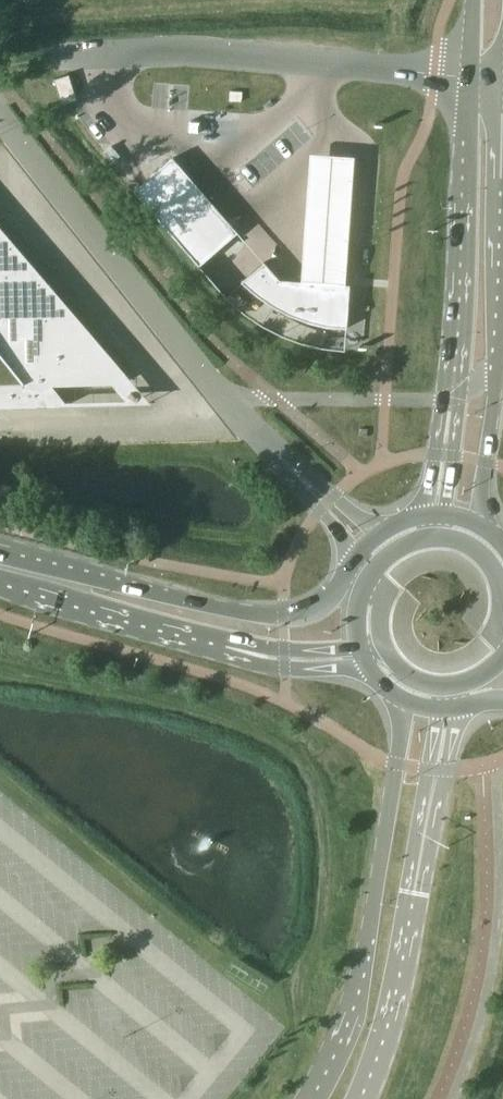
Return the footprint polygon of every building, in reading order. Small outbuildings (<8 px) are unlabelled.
[(358,150),(315,146),(304,277),(350,280),(358,150)] [(173,157),(134,190),(200,266),(238,232),(173,157)] [(66,405),(66,403),(48,404),(48,381),(129,379),(129,378),(111,378),(111,356),(93,357),(92,335),(75,335),(74,314),(56,314),(56,292),(38,293),(38,271),(20,272),(19,250),(2,250),(1,228),(0,228),(0,406),(66,405)] [(263,259),(241,279),(256,295),(272,305),(289,314),(307,320),(326,323),(347,325),(350,280),(304,277),(278,276),(263,259)]
